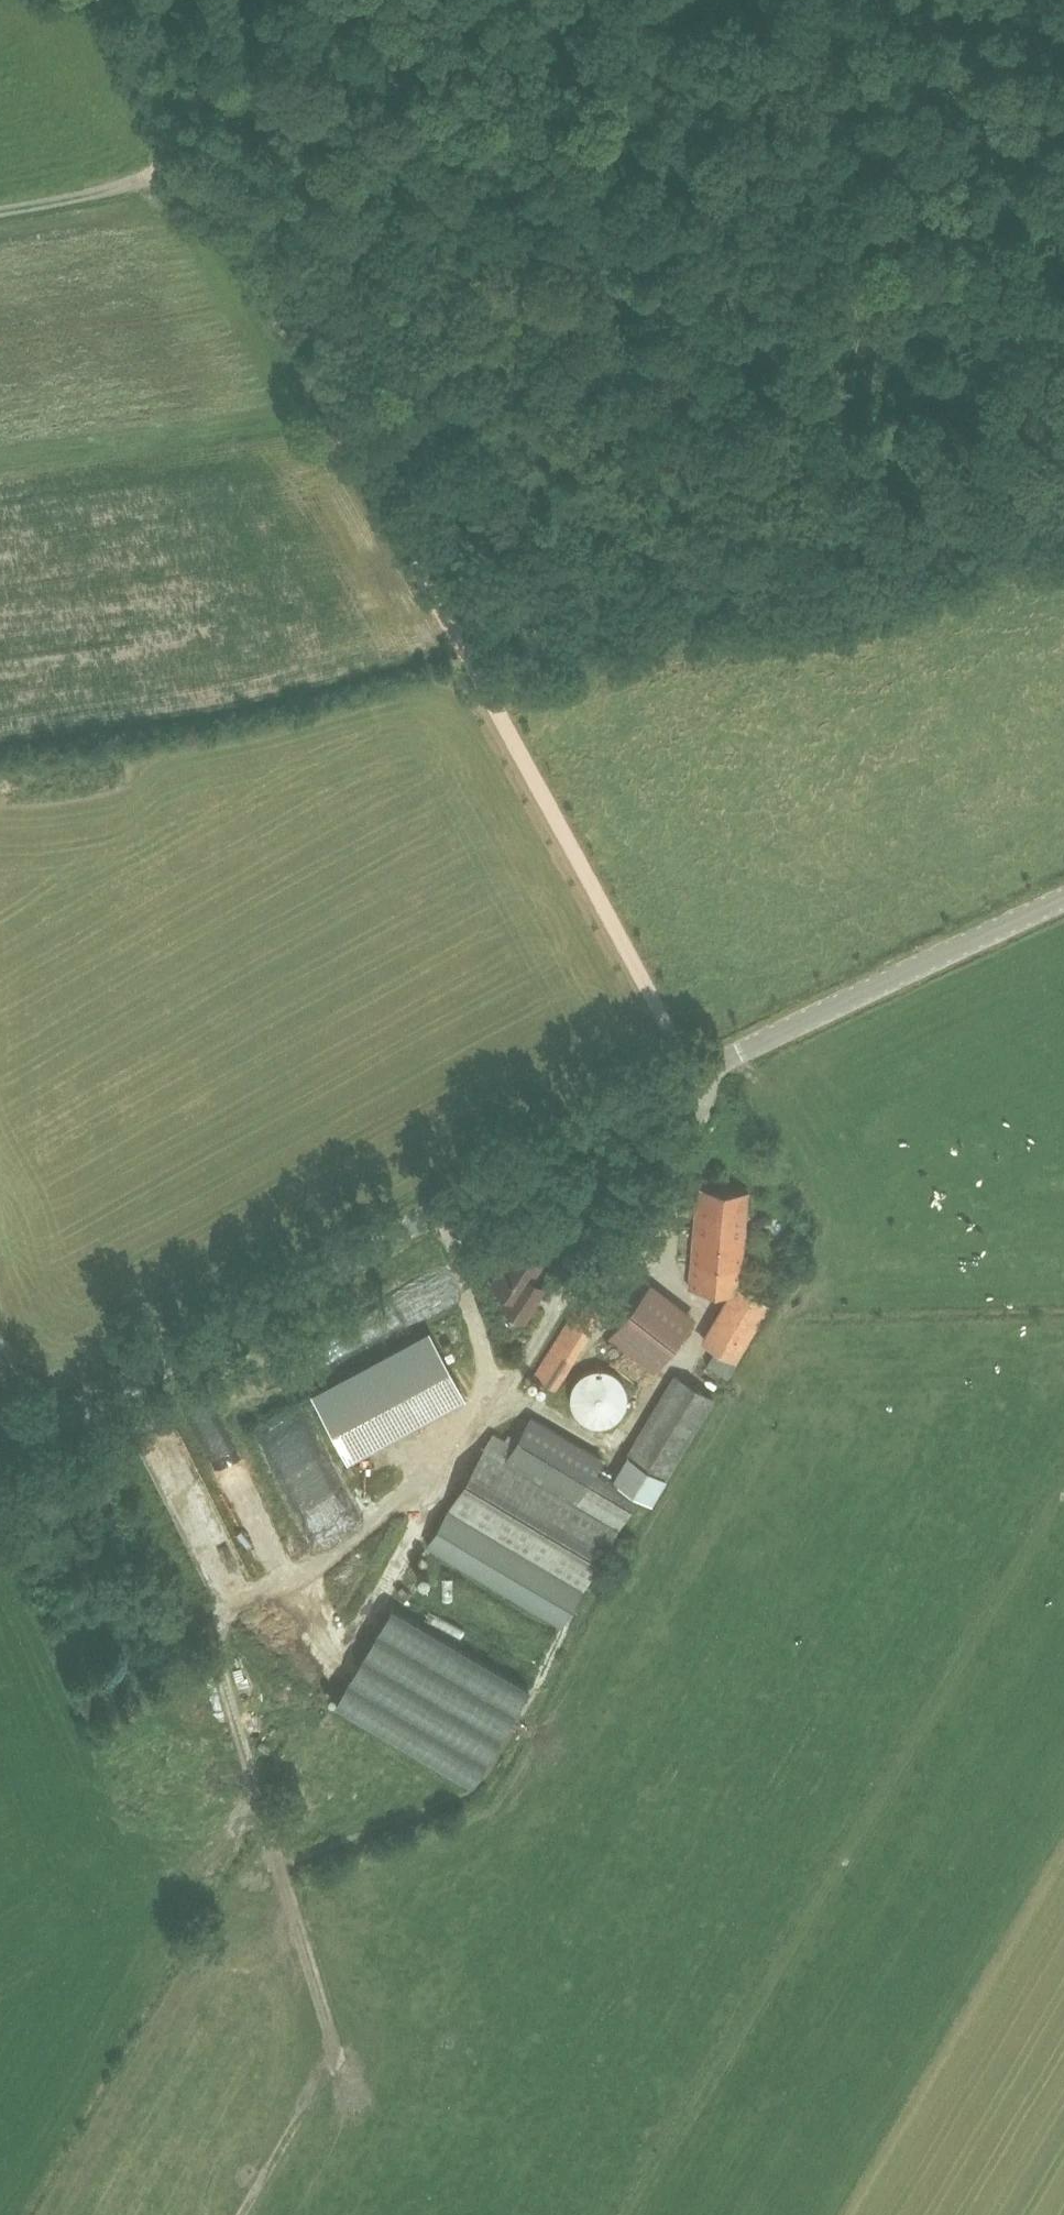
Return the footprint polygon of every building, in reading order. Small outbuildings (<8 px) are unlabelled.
[(706,1343),(732,1358),(765,1302),(740,1287),(748,1192),(698,1187),(688,1287),(736,1292),(706,1343)] [(531,1279),(541,1265),(514,1248),(491,1286),(509,1297),(502,1307),(524,1321),(545,1287),(531,1279)] [(610,1334),(654,1369),(692,1320),(649,1286),(610,1334)] [(582,1298),(533,1376),(554,1389),(603,1311),(582,1298)] [(452,1375),(429,1331),(311,1394),(334,1438),(452,1375)] [(624,1407),(626,1399),(626,1392),(625,1389),(622,1382),(620,1378),(617,1376),(611,1371),(607,1370),(600,1368),(592,1369),(588,1370),(581,1374),(576,1379),(574,1382),(572,1386),(570,1393),(570,1400),(571,1404),(574,1411),(576,1414),(579,1417),(586,1422),(589,1423),(597,1424),(601,1424),(608,1423),(615,1419),(621,1414),(623,1410),(624,1407)] [(636,1494),(650,1502),(713,1398),(675,1375),(612,1479),(595,1469),(601,1458),(532,1417),(515,1446),(493,1434),(428,1546),(560,1623),(636,1494)] [(470,1784),(528,1686),(391,1606),(334,1704),(470,1784)]
